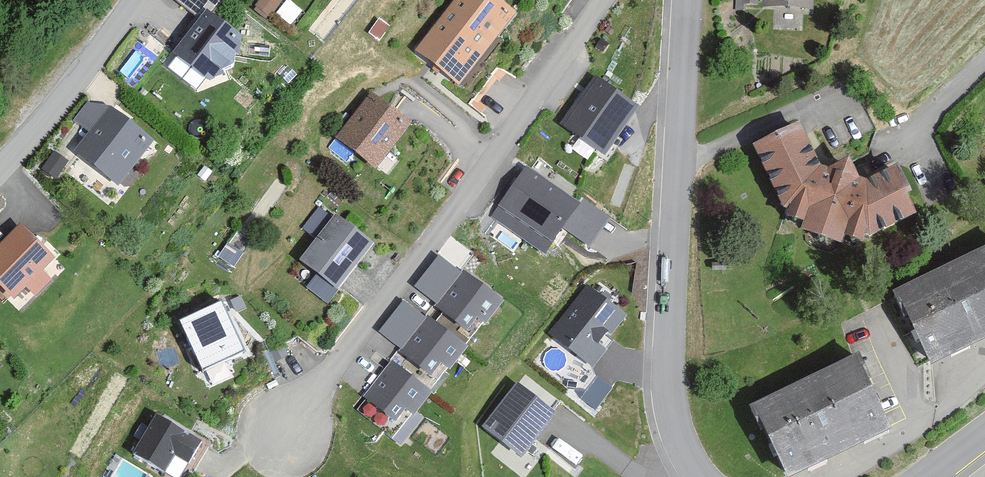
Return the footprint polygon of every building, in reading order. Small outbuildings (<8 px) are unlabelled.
[(292,0),(270,0),(265,7),(280,18),(293,1),(292,0)] [(504,0),(454,0),(416,47),(459,81),(516,10),(504,0)] [(735,9),(745,10),(745,3),(758,3),(758,0),(736,0),(735,9)] [(255,36),(216,8),(183,54),(223,82),(255,36)] [(639,102),(597,74),(563,123),(605,152),(639,102)] [(413,120),(380,93),(344,142),(377,168),(413,120)] [(121,106),(85,152),(129,187),(166,140),(121,106)] [(799,117),(752,141),(787,212),(805,217),(801,224),(842,239),(845,230),(862,236),(864,229),(870,232),(917,208),(908,188),(912,186),(898,159),(867,174),(860,173),(850,150),(826,164),(821,161),(799,117)] [(525,164),(490,214),(545,252),(561,228),(589,248),(611,217),(582,197),(579,201),(525,164)] [(375,239),(334,210),(298,260),(338,289),(375,239)] [(0,255),(0,279),(25,303),(38,289),(48,299),(63,283),(53,273),(66,259),(31,224),(0,255)] [(894,287),(929,363),(984,337),(984,246),(894,287)] [(503,298),(439,251),(414,285),(469,325),(477,314),(486,321),(503,298)] [(626,313),(585,282),(548,332),(593,366),(612,340),(608,337),(626,313)] [(220,297),(178,317),(201,366),(243,347),(220,297)] [(467,345),(403,299),(378,332),(433,372),(441,361),(451,368),(467,345)] [(855,352),(750,402),(785,476),(891,426),(855,352)] [(431,389),(391,359),(363,395),(366,397),(357,409),(401,442),(421,415),(415,411),(431,389)] [(518,379),(484,425),(523,454),(557,408),(518,379)] [(213,443),(164,415),(141,455),(174,474),(182,459),(198,468),(213,443)]
